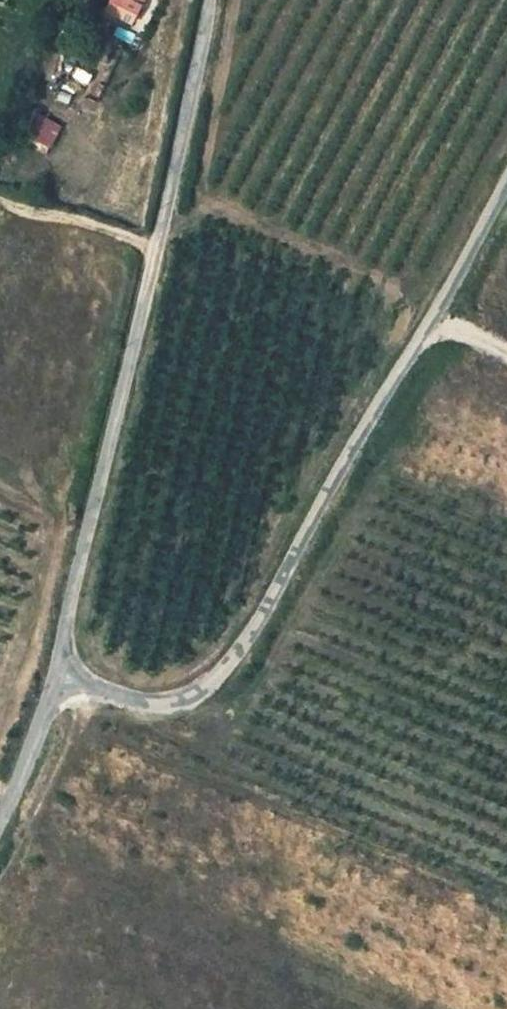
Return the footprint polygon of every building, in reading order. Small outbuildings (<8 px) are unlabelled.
[(106,10),(127,20),(137,0),(111,0),(106,10)]
